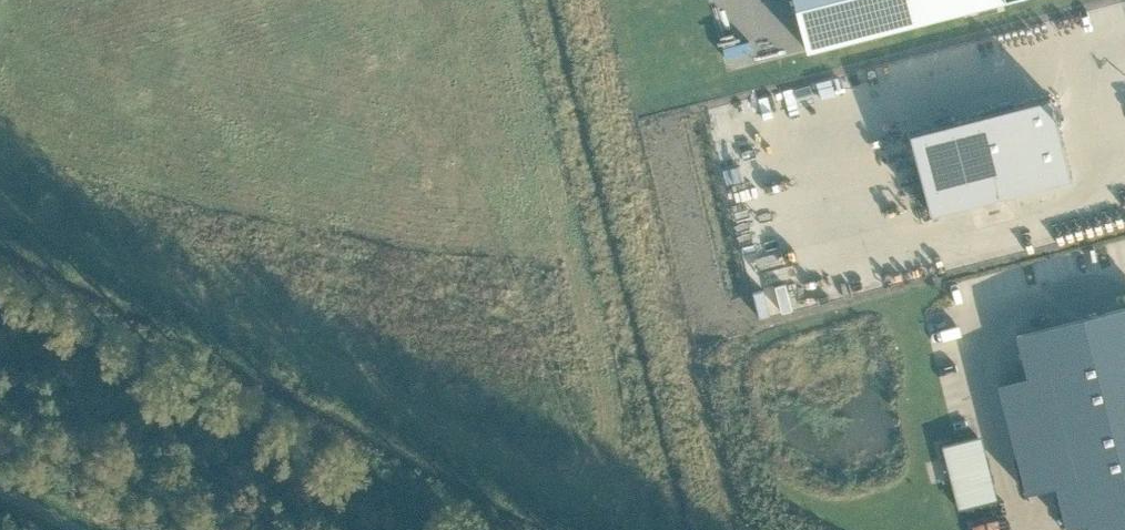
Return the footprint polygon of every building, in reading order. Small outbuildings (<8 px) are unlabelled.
[(804,48),(993,0),(792,0),(804,48)] [(1051,97),(911,132),(932,213),(1071,178),(1051,97)] [(1018,334),(1029,379),(999,387),(1028,501),(1057,494),(1066,529),(1067,529),(1090,524),(1091,529),(1124,529),(1124,307),(1018,334)] [(948,479),(956,507),(994,496),(977,434),(938,444),(948,479)]
